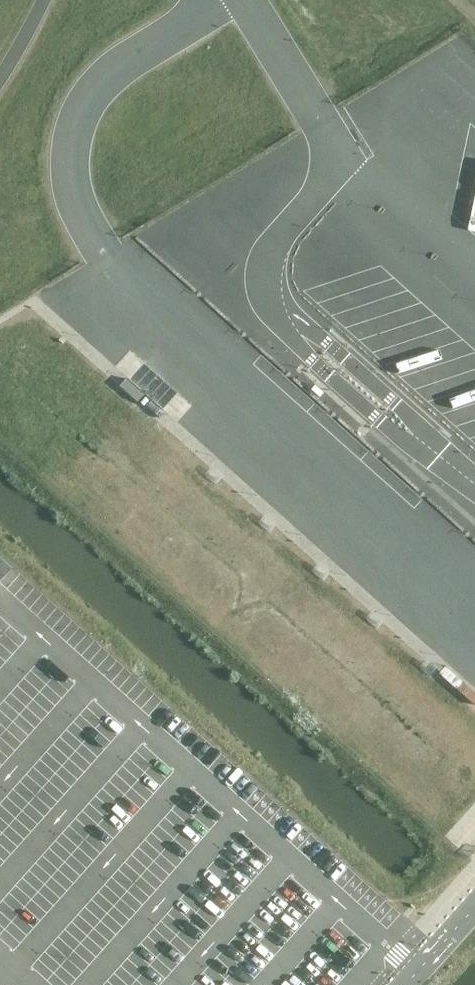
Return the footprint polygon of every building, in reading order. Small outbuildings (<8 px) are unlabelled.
[(316,384),(312,389),(320,396),(324,392),(316,384)]
